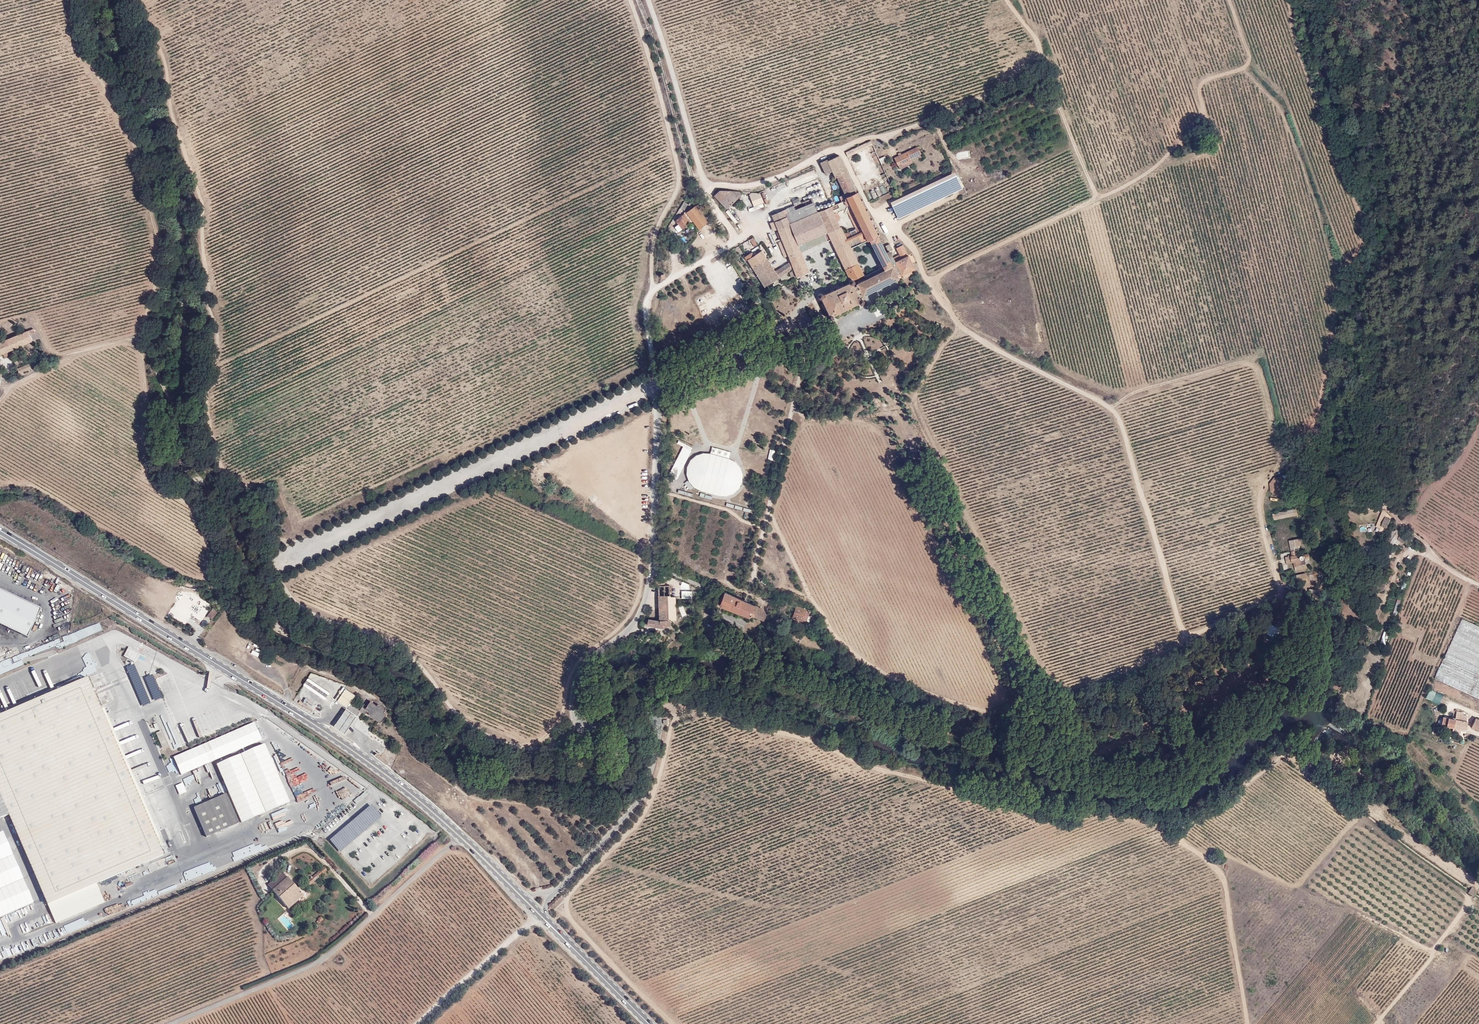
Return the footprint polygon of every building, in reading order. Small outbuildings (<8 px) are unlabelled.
[(848,156),(868,146),(866,142),(846,151),(848,156)] [(921,153),(918,147),(894,157),(897,164),(901,162),(901,163),(905,161),(906,162),(911,160),(910,158),(921,153)] [(885,269),(866,278),(858,293),(860,291),(862,296),(899,277),(898,274),(901,272),(902,274),(915,267),(912,262),(916,260),(913,254),(909,256),(903,244),(896,247),(900,254),(902,258),(897,260),(895,256),(893,257),(889,250),(893,248),(890,243),(886,245),(888,250),(886,251),(839,155),(827,160),(827,159),(819,162),(825,174),(832,170),(835,176),(837,177),(848,198),(834,204),(836,209),(850,204),(861,226),(844,232),(841,227),(840,227),(831,205),(817,211),(790,223),(783,209),(772,214),(774,221),(771,222),(772,225),(776,224),(778,228),(782,240),(778,242),(784,257),(788,255),(789,256),(801,251),(831,239),(845,268),(858,262),(851,247),(869,239),(885,269)] [(955,175),(941,181),(941,182),(948,179),(954,191),(947,194),(948,195),(961,188),(955,175)] [(954,191),(948,179),(941,182),(947,194),(954,191)] [(941,181),(900,201),(906,214),(907,214),(948,195),(947,194),(941,182),(941,181)] [(878,189),(870,191),(873,199),(880,197),(878,189)] [(742,193),(739,191),(719,190),(715,195),(727,208),(742,193)] [(761,193),(744,191),(745,197),(750,196),(753,205),(764,201),(761,193)] [(790,223),(817,211),(811,197),(800,202),(799,197),(793,200),(794,204),(783,209),(790,223)] [(687,204),(684,201),(677,210),(680,212),(682,209),(684,210),(687,204)] [(893,204),(900,217),(907,214),(906,214),(900,217),(894,204),(900,201),(893,204)] [(900,217),(906,214),(900,201),(894,204),(900,217)] [(708,217),(697,203),(687,212),(699,227),(706,221),(705,220),(708,217)] [(690,222),(684,214),(676,220),(679,224),(676,227),(679,231),(690,222)] [(809,270),(802,255),(791,260),(775,270),(761,250),(753,255),(751,252),(745,256),(765,286),(794,268),(797,276),(809,270)] [(802,255),(801,251),(789,256),(791,260),(802,255)] [(866,278),(858,262),(845,268),(850,279),(849,280),(849,282),(824,294),(822,292),(820,292),(818,293),(818,295),(820,298),(822,298),(829,313),(828,314),(827,316),(827,317),(829,319),(831,319),(833,317),(833,315),(859,302),(860,303),(863,303),(864,302),(864,300),(863,298),(862,297),(860,297),(858,293),(866,278)] [(19,373),(38,365),(36,361),(17,369),(19,373)] [(693,448),(678,441),(677,445),(683,448),(671,472),(679,476),(693,448)] [(712,447),(710,453),(703,453),(695,455),(690,460),(687,467),(686,475),(688,481),(693,487),(700,491),(718,495),(725,496),(733,493),(739,489),(742,482),(742,474),(740,467),(735,462),(728,458),(730,452),(712,447)] [(1288,480),(1283,476),(1275,477),(1270,483),(1271,491),(1277,495),(1284,494),(1289,488),(1288,480)] [(693,487),(687,481),(684,483),(690,490),(693,487)] [(1297,514),(1296,508),(1273,513),(1274,519),(1297,514)] [(1386,528),(1391,517),(1383,509),(1375,527),(1377,528),(1375,531),(1382,533),(1384,528),(1386,528)] [(1394,530),(1390,536),(1394,538),(1395,537),(1398,539),(1400,541),(1399,543),(1402,545),(1404,543),(1405,543),(1407,539),(1407,537),(1404,535),(1402,537),(1400,535),(1403,532),(1397,528),(1396,530),(1394,530)] [(1390,536),(1388,539),(1387,541),(1393,545),(1398,539),(1395,537),(1394,538),(1390,536)] [(1293,555),(1291,555),(1292,561),(1294,561),(1296,570),(1301,569),(1300,564),(1306,563),(1305,558),(1309,557),(1308,553),(1301,554),(1300,549),(1302,548),(1300,537),(1290,540),(1293,555)] [(1307,581),(1305,572),(1296,574),(1298,583),(1307,581)] [(658,586),(660,621),(649,619),(647,625),(662,627),(671,623),(671,619),(676,619),(675,597),(670,597),(670,585),(665,585),(665,579),(659,577),(655,578),(655,586),(658,586)] [(1319,589),(1309,589),(1309,603),(1319,603),(1319,589)] [(28,636),(39,609),(0,590),(0,623),(28,636)] [(762,608),(744,600),(725,591),(720,605),(750,616),(751,614),(764,620),(767,625),(771,622),(762,608)] [(806,609),(796,606),(793,617),(802,620),(803,619),(807,621),(809,611),(807,610),(806,609)] [(213,609),(208,615),(213,619),(217,612),(213,609)] [(1463,618),(1431,688),(1478,709),(1478,626),(1463,618)] [(1379,646),(1386,649),(1391,634),(1384,631),(1379,646)] [(759,642),(759,640),(755,639),(753,648),(761,650),(763,643),(759,642)] [(139,654),(135,661),(125,655),(124,657),(136,663),(141,654),(129,648),(128,649),(139,654)] [(125,655),(135,661),(139,654),(128,649),(125,655)] [(94,672),(89,660),(86,661),(84,655),(69,661),(72,667),(68,669),(73,681),(94,672)] [(96,884),(121,873),(137,866),(163,855),(88,678),(87,678),(0,715),(0,819),(9,815),(56,924),(105,903),(96,884)] [(325,699),(330,692),(308,678),(303,685),(325,699)] [(347,707),(346,708),(357,715),(361,711),(362,708),(361,707),(355,703),(353,705),(350,703),(355,695),(346,688),(337,700),(347,707)] [(366,708),(362,706),(361,707),(362,708),(361,711),(365,713),(367,711),(369,713),(368,714),(380,723),(386,714),(384,712),(386,709),(378,704),(377,706),(371,701),(366,708)] [(334,725),(344,733),(357,715),(346,708),(334,725)] [(1444,725),(1453,727),(1452,730),(1460,732),(1460,729),(1465,729),(1467,722),(1466,721),(1467,717),(1459,716),(1456,715),(1455,719),(1446,718),(1444,725)] [(262,740),(254,723),(174,757),(181,775),(262,740)] [(160,743),(165,740),(161,731),(156,733),(160,743)] [(277,740),(272,742),(275,752),(281,750),(277,740)] [(264,744),(216,765),(241,823),(289,803),(264,744)] [(214,767),(208,769),(212,779),(217,777),(214,767)] [(194,788),(200,786),(195,775),(189,777),(194,788)] [(175,787),(179,796),(186,793),(183,784),(175,787)] [(207,837),(238,824),(226,794),(194,808),(207,837)] [(33,904),(2,832),(0,833),(0,918),(33,904)] [(165,855),(178,849),(170,833),(163,836),(165,843),(167,842),(169,847),(163,850),(165,855)] [(125,880),(140,874),(137,866),(121,873),(125,880)] [(327,867),(326,866),(312,878),(315,881),(328,869),(327,868),(327,867)] [(268,885),(288,909),(303,896),(287,877),(286,877),(282,873),(268,885)] [(305,884),(307,887),(315,881),(312,878),(305,884)] [(1470,894),(1475,898),(1476,895),(1477,895),(1477,893),(1478,892),(1473,889),(1472,890),(1472,891),(1471,892),(1470,894)]
